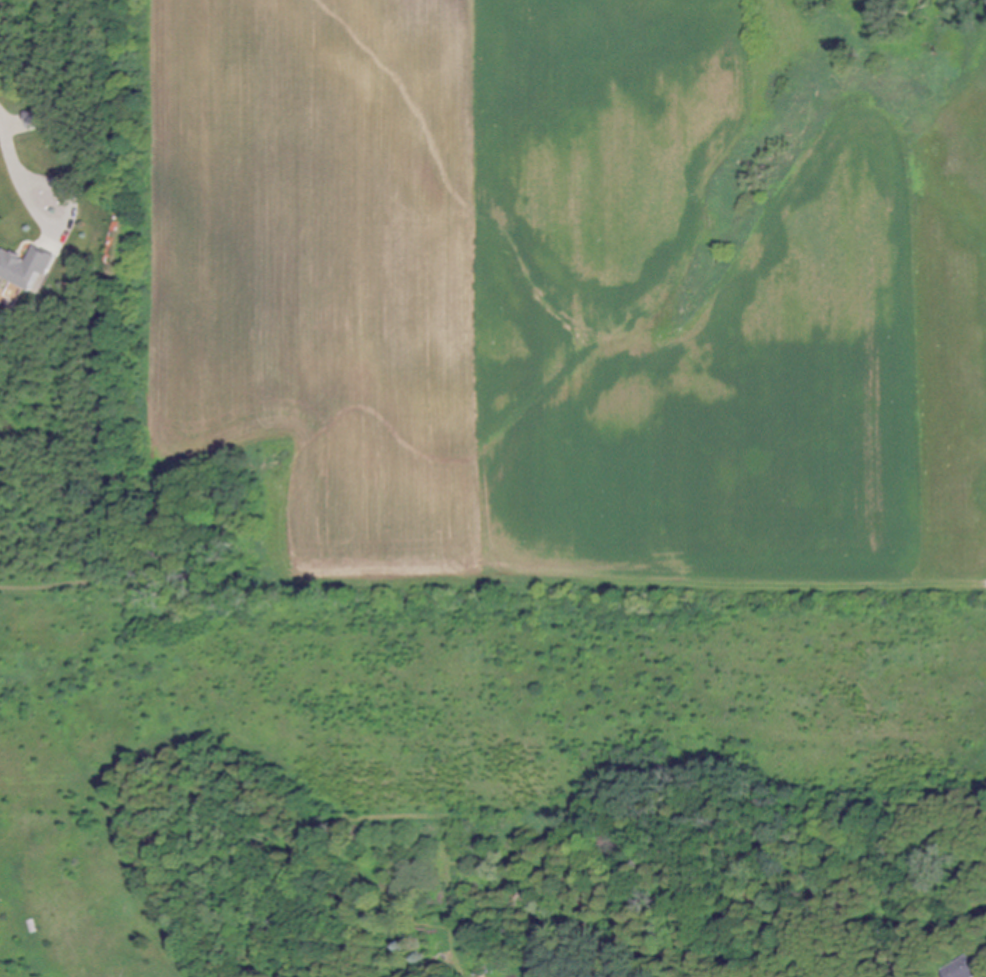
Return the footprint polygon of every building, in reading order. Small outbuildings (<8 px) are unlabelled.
[(37,293),(45,275),(52,278),(61,258),(38,248),(32,261),(7,250),(0,267),(0,277),(37,293)] [(975,956),(944,969),(947,976),(983,976),(975,956)]
